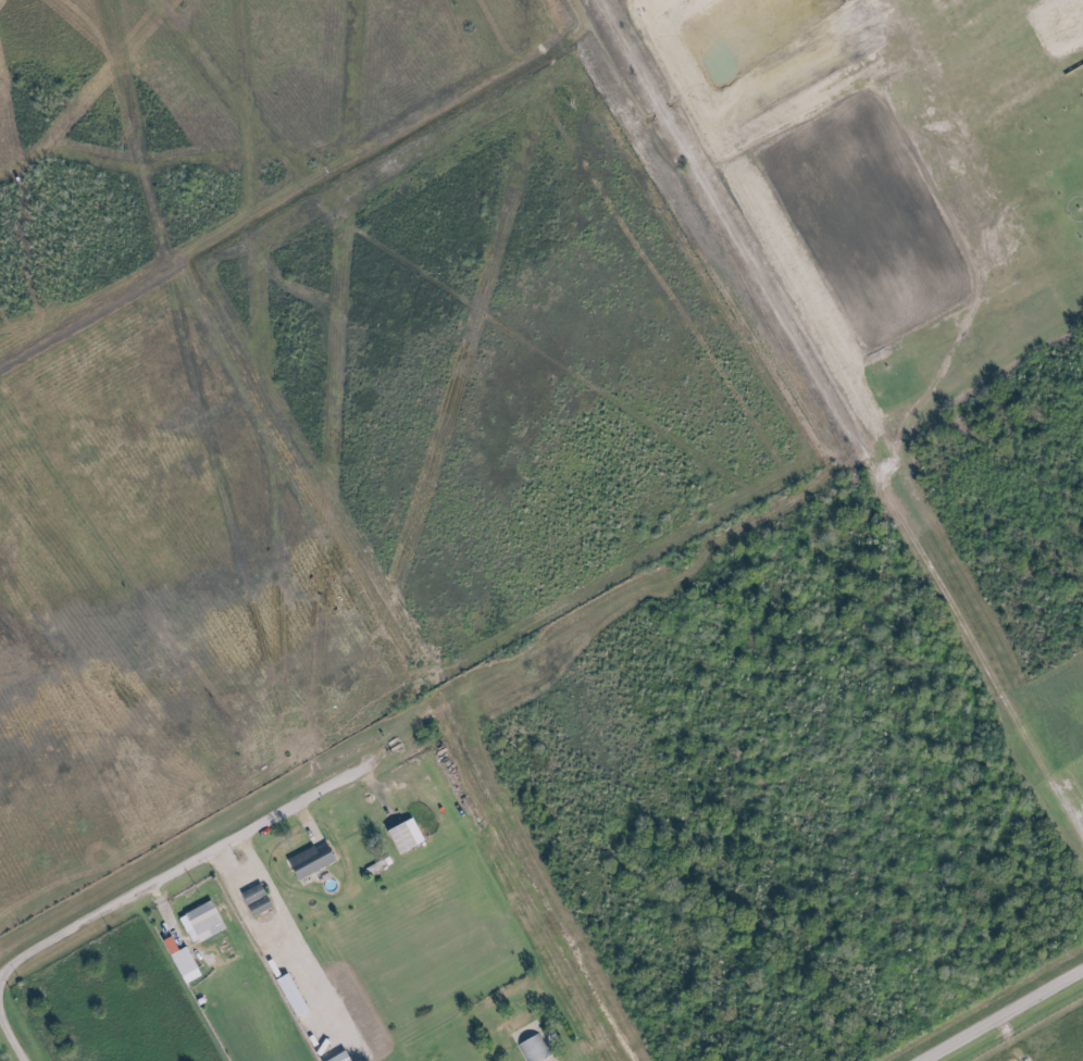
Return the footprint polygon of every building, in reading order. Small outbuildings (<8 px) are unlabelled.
[(391,829),(402,853),(428,842),(416,817),(391,829)] [(340,862),(331,841),(290,859),(298,879),(340,862)] [(255,917),(276,907),(265,883),(244,893),(255,917)] [(186,915),(202,941),(229,926),(213,899),(186,915)] [(179,953),(188,974),(199,969),(190,948),(179,953)] [(525,1060),(544,1060),(552,1057),(539,1033),(516,1046),(525,1060)]
